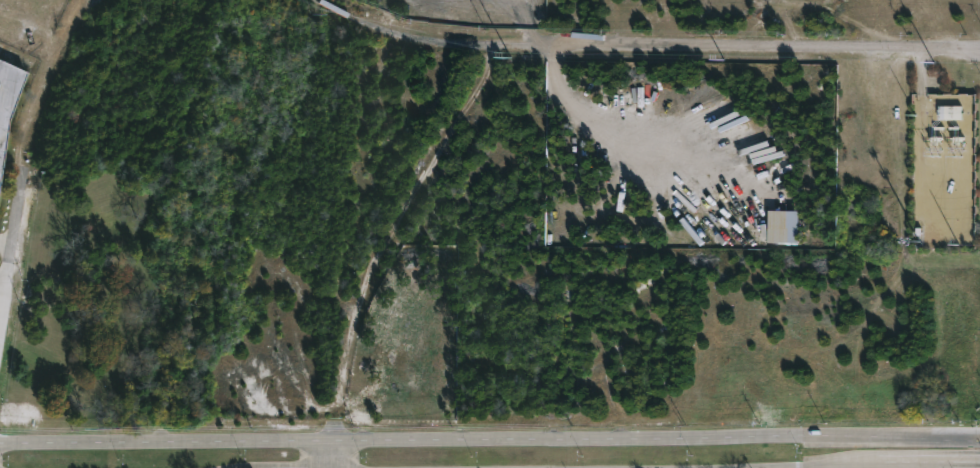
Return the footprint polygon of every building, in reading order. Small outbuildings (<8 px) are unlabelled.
[(12,121),(0,207),(0,59),(2,59),(30,72),(12,121)] [(769,243),(799,244),(799,211),(769,211),(769,243)]
